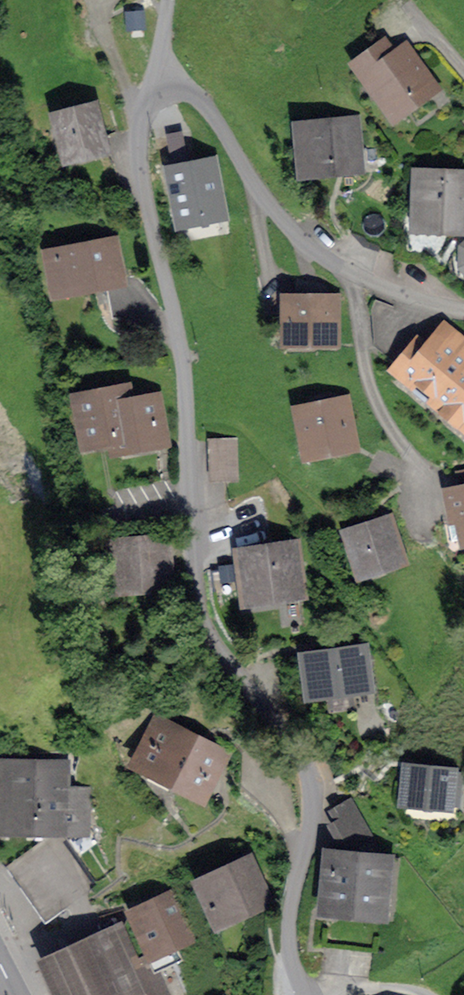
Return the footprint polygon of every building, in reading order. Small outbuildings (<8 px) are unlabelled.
[(384,47),(360,65),(395,113),(431,87),(405,51),(393,60),(384,47)] [(57,120),(66,157),(104,147),(94,111),(57,120)] [(302,130),(306,170),(350,166),(350,174),(379,171),(376,148),(355,150),(353,126),(302,130)] [(168,132),(171,151),(187,149),(184,130),(168,132)] [(189,181),(175,183),(183,221),(220,214),(213,177),(207,178),(206,172),(188,175),(189,181)] [(419,225),(463,227),(463,179),(421,178),(419,225)] [(393,209),(363,199),(353,229),(368,234),(367,238),(382,243),(393,209)] [(50,256),(56,289),(121,277),(115,244),(50,256)] [(282,298),(282,351),(341,350),(341,297),(282,298)] [(463,430),(463,341),(448,327),(430,349),(421,341),(395,373),(410,385),(415,379),(427,389),(424,392),(434,401),(431,405),(445,416),(446,415),(463,430)] [(118,448),(160,440),(153,402),(126,407),(123,393),(82,401),(89,442),(116,437),(118,448)] [(303,412),(311,452),(350,444),(342,405),(303,412)] [(237,440),(214,441),(215,480),(237,480),(237,440)] [(452,541),(463,539),(463,486),(461,488),(462,493),(450,495),(455,521),(449,523),(452,541)] [(351,535),(363,571),(399,559),(387,523),(351,535)] [(116,547),(119,586),(167,582),(164,543),(116,547)] [(243,555),(249,597),(299,590),(293,549),(243,555)] [(307,659),(312,693),(367,686),(362,651),(307,659)] [(141,762),(201,793),(220,756),(200,746),(204,739),(192,734),(189,740),(160,725),(141,762)] [(52,918),(89,892),(58,827),(86,827),(87,789),(61,788),(62,769),(0,768),(0,845),(52,918)] [(461,775),(410,770),(407,801),(458,805),(461,775)] [(351,852),(372,840),(356,812),(360,810),(353,798),(335,808),(342,820),(334,824),(351,852)] [(86,827),(69,839),(101,884),(127,865),(96,820),(86,827)] [(332,859),(324,942),(376,948),(385,864),(332,859)] [(249,864),(203,885),(220,921),(266,900),(249,864)] [(173,899),(138,915),(154,951),(189,936),(173,899)] [(151,954),(136,960),(124,929),(47,964),(61,994),(169,994),(151,954)]
